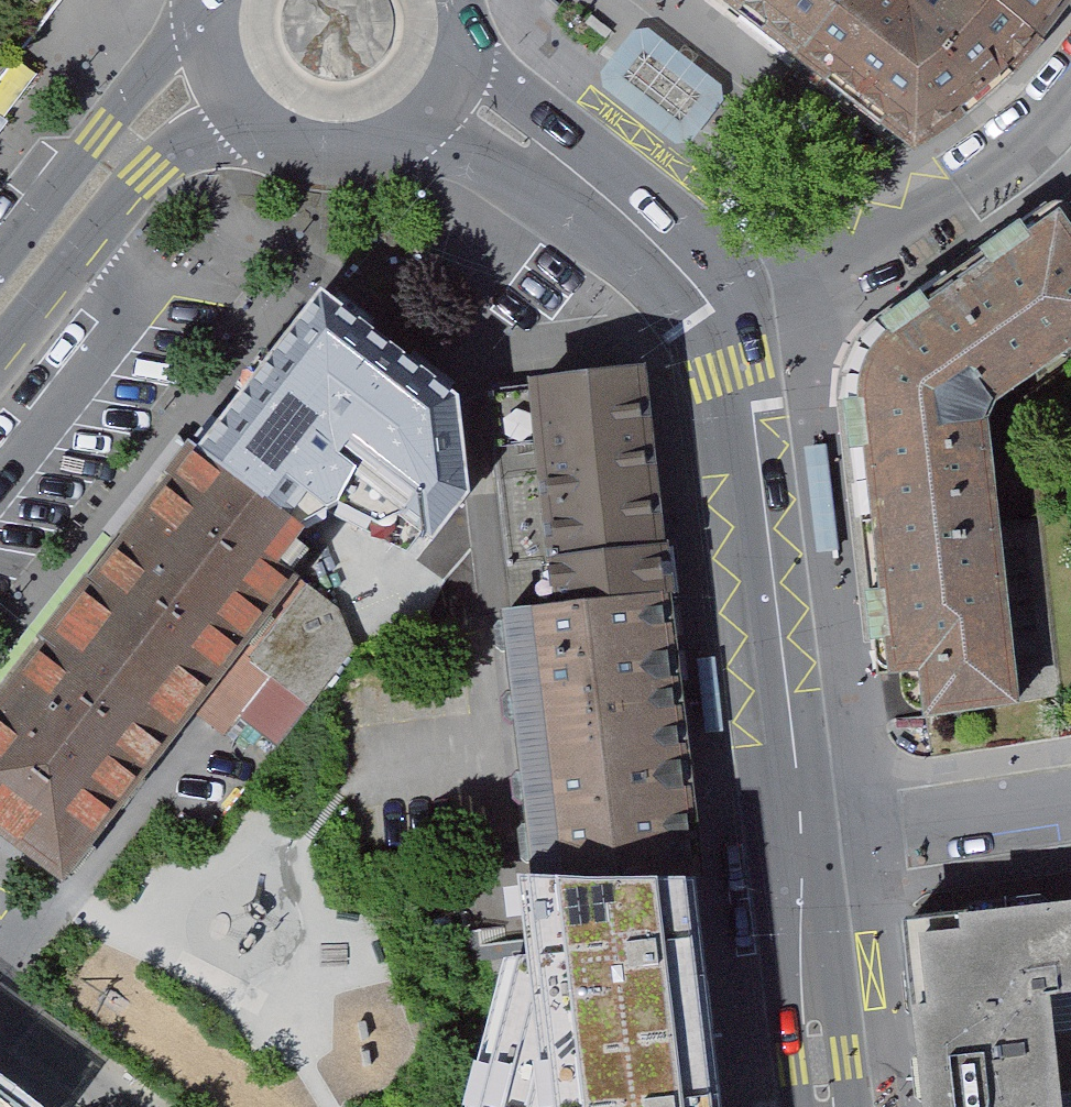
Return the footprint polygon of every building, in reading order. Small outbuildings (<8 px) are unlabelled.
[(19,57),(22,59),(25,62),(73,0),(0,0),(0,42),(19,57)] [(799,56),(843,0),(725,0),(799,56)] [(914,0),(843,0),(799,56),(918,147),(960,119),(1012,80),(918,3),(914,0)] [(1070,10),(1070,0),(920,0),(918,3),(1012,80),(1042,49),(1070,10)] [(636,32),(607,70),(693,136),(722,97),(680,65),(636,32)] [(0,42),(0,131),(7,122),(43,76),(25,62),(22,59),(19,57),(0,42)] [(856,377),(854,398),(874,561),(882,636),(884,652),(887,679),(918,676),(926,726),(1023,712),(989,422),(996,404),(1070,352),(1070,224),(1061,209),(1000,252),(893,328),(882,335),(864,358),(856,377)] [(432,532),(470,484),(452,379),(325,278),(196,437),(308,527),(354,469),(432,532)] [(619,369),(537,379),(564,601),(671,589),(647,386),(645,366),(619,369)] [(129,521),(6,673),(0,680),(0,822),(71,879),(202,716),(309,584),(280,561),(308,527),(196,437),(129,521)] [(376,588),(335,605),(309,584),(202,716),(232,740),(245,723),(281,752),(333,689),(356,662),(400,644),(376,588)] [(707,884),(671,589),(564,601),(535,605),(569,884),(707,884)] [(707,884),(569,884),(530,883),(538,973),(496,1106),(734,1106),(720,989),(707,884)] [(950,917),(952,930),(909,934),(918,1007),(902,1008),(914,1106),(1059,1106),(1047,998),(1070,995),(1070,903),(950,917)]
